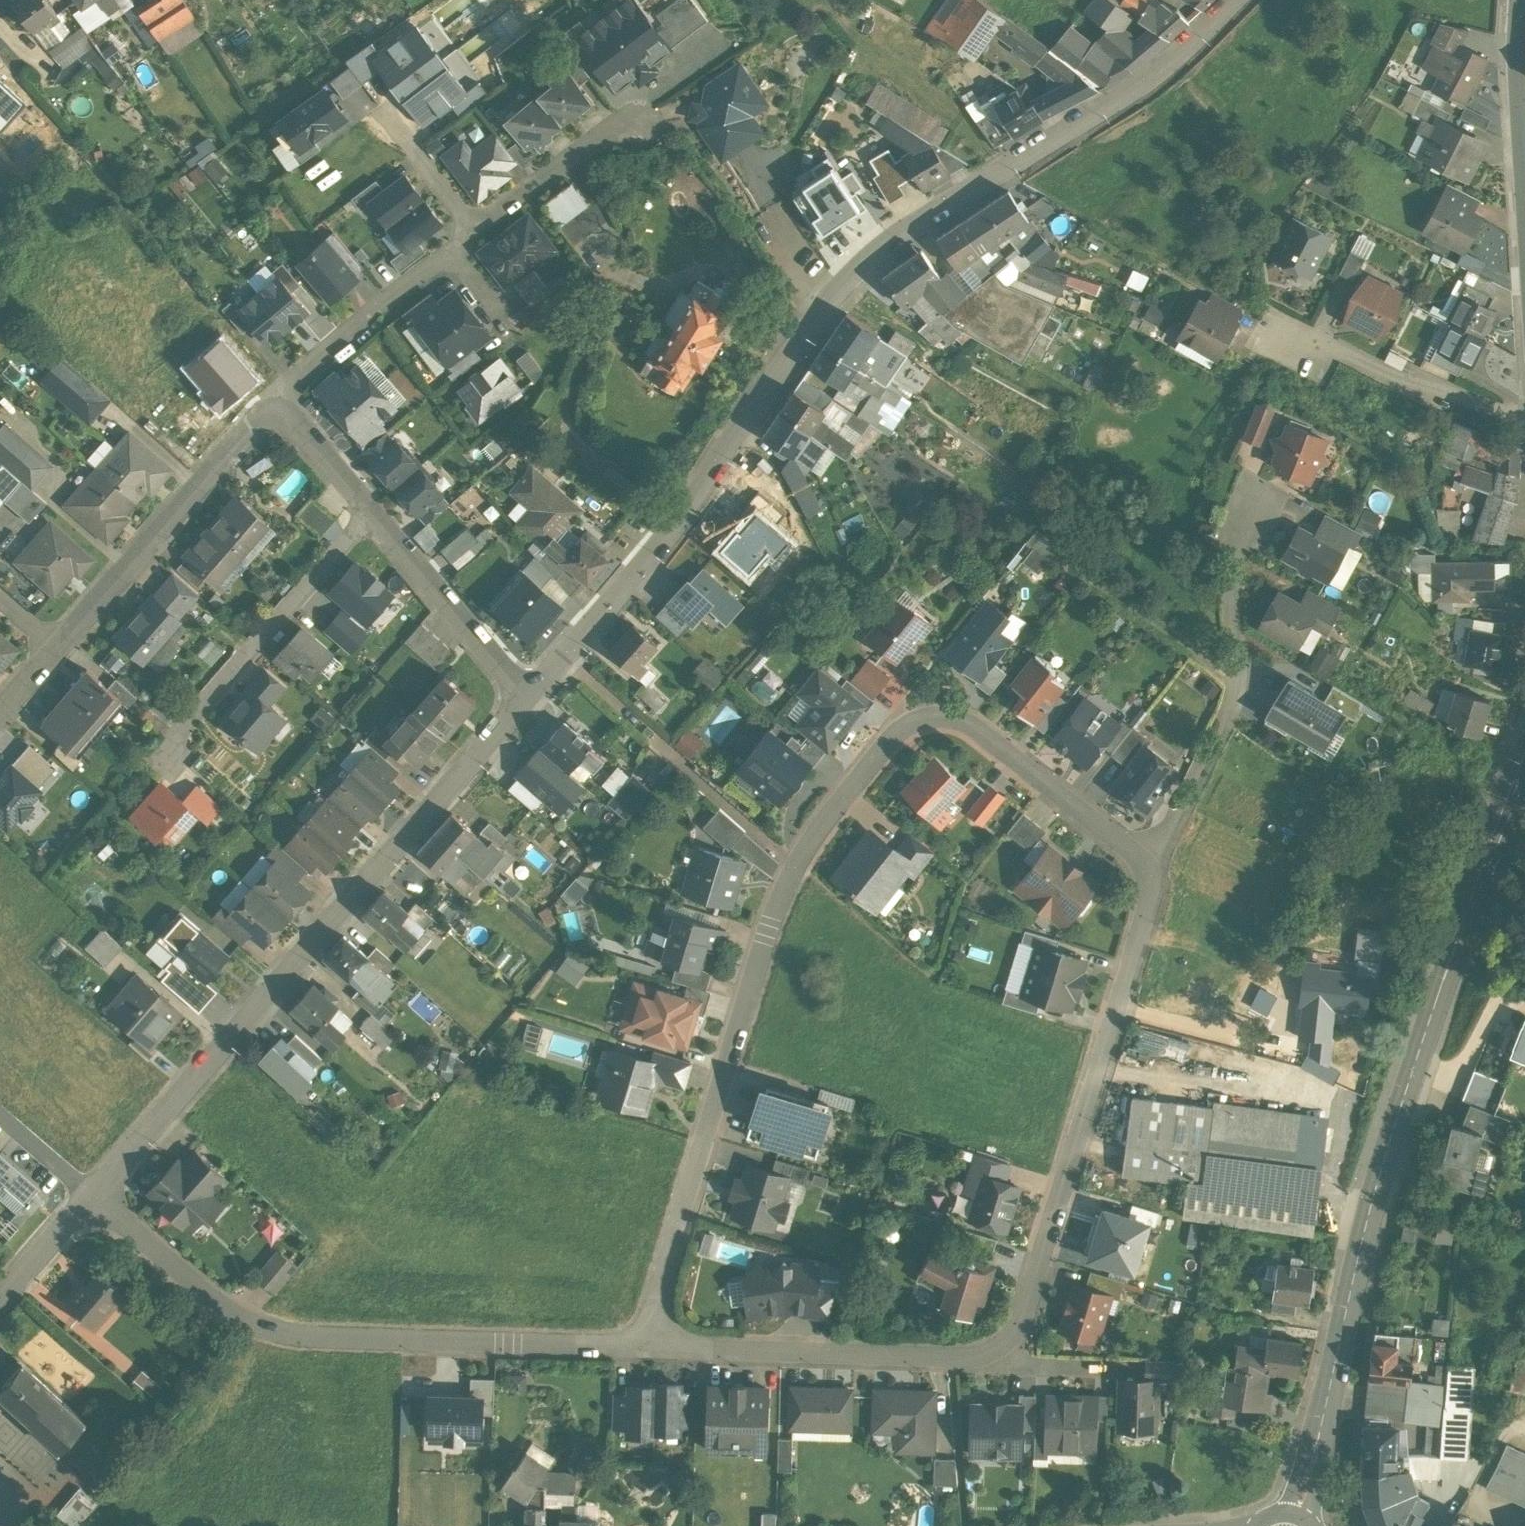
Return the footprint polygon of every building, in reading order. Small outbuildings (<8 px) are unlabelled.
[(14,5),(34,32),(48,21),(52,27),(60,21),(57,15),(47,0),(21,0),(14,5)] [(115,0),(101,0),(113,18),(118,15),(122,11),(115,0)] [(137,10),(158,40),(194,18),(183,0),(152,0),(137,10)] [(634,0),(627,0),(604,17),(634,57),(638,53),(644,54),(651,63),(670,48),(658,31),(634,0)] [(657,13),(666,25),(658,31),(670,48),(708,19),(694,0),(675,0),(657,13)] [(946,2),(926,31),(945,39),(972,0),(947,0),(946,2)] [(981,0),(972,0),(945,39),(971,57),(982,44),(994,26),(1002,15),(981,0)] [(1110,40),(1118,27),(1121,29),(1127,21),(1133,14),(1119,6),(1111,0),(1093,0),(1086,8),(1110,28),(1098,43),(1110,53),(1117,45),(1110,40)] [(1119,6),(1133,14),(1140,19),(1150,5),(1151,4),(1146,0),(1123,0),(1119,6)] [(1202,11),(1213,0),(1187,0),(1202,11)] [(1157,10),(1150,5),(1140,19),(1156,30),(1170,39),(1190,22),(1178,9),(1175,10),(1164,3),(1157,10)] [(1140,19),(1133,14),(1127,21),(1136,28),(1148,35),(1156,30),(1140,19)] [(1074,69),(1049,49),(1002,15),(994,26),(1003,33),(1002,35),(1016,46),(1015,48),(1033,60),(1064,86),(1083,76),(1074,69)] [(634,57),(604,17),(578,37),(577,38),(593,59),(616,89),(636,74),(629,66),(630,60),(634,57)] [(113,18),(88,35),(92,41),(101,52),(112,44),(107,37),(120,28),(115,21),(113,18)] [(1468,31),(1442,25),(1432,44),(1436,46),(1425,66),(1432,69),(1442,74),(1433,92),(1462,107),(1487,60),(1465,49),(1461,57),(1453,53),(1457,47),(1459,48),(1468,31)] [(401,91),(442,59),(417,27),(381,54),(373,60),(379,69),(392,86),(395,83),(401,91)] [(1110,53),(1098,43),(1090,53),(1072,38),(1076,33),(1069,27),(1049,49),(1074,69),(1083,76),(1100,90),(1112,74),(1119,80),(1133,72),(1110,53)] [(1121,29),(1118,27),(1110,40),(1117,45),(1110,53),(1133,72),(1170,39),(1156,30),(1148,35),(1138,44),(1121,29)] [(83,29),(51,53),(60,65),(92,41),(88,35),(83,29)] [(593,59),(577,38),(578,37),(574,31),(563,39),(569,48),(584,67),(593,59)] [(347,61),(351,66),(362,82),(379,69),(373,60),(381,54),(372,42),(347,61)] [(122,57),(112,44),(101,52),(118,75),(126,69),(119,59),(122,57)] [(584,67),(569,48),(557,57),(566,67),(580,84),(591,76),(584,67)] [(468,92),(442,59),(401,91),(406,97),(403,99),(424,126),(451,105),(467,93),(468,92)] [(737,65),(708,85),(701,125),(722,157),(753,137),(742,120),(746,97),(755,91),(737,65)] [(351,66),(331,81),(344,97),(363,83),(362,82),(351,66)] [(580,84),(566,67),(550,79),(553,83),(538,94),(562,125),(572,117),(573,118),(580,113),(579,112),(583,109),(584,110),(595,101),(586,90),(585,90),(580,84)] [(1432,69),(1421,92),(1430,97),(1433,92),(1442,74),(1432,69)] [(1064,86),(1049,94),(1058,111),(1100,90),(1083,76),(1064,86)] [(25,103),(0,81),(0,131),(25,103)] [(467,93),(451,105),(460,116),(489,94),(480,83),(467,93)] [(326,89),(281,122),(300,149),(314,139),(345,116),(326,89)] [(1016,91),(1008,96),(1005,92),(992,99),(995,103),(994,104),(1013,137),(1044,119),(1034,102),(1027,105),(1016,91)] [(562,125),(538,94),(523,105),(526,109),(508,123),(520,139),(527,149),(535,143),(541,151),(545,147),(546,142),(553,137),(553,131),(562,125)] [(988,113),(979,99),(967,107),(976,120),(988,113)] [(1450,114),(1420,99),(1411,116),(1434,128),(1437,121),(1444,125),(1450,114)] [(940,124),(900,101),(891,117),(891,118),(932,142),(940,124)] [(1006,141),(988,113),(976,120),(995,147),(1006,141)] [(932,142),(891,118),(883,130),(916,150),(917,150),(932,142)] [(1444,125),(1437,121),(1434,128),(1419,157),(1467,181),(1485,146),(1444,125)] [(508,148),(497,134),(496,134),(483,144),(485,146),(486,144),(504,168),(516,159),(508,148)] [(314,139),(300,149),(293,153),(300,163),(321,148),(314,139)] [(520,139),(508,148),(516,159),(521,165),(541,151),(535,143),(527,149),(520,139)] [(504,168),(486,144),(485,146),(473,154),(463,141),(445,154),(478,198),(509,175),(504,168)] [(950,174),(932,142),(917,150),(916,150),(906,155),(918,176),(926,188),(927,188),(927,187),(950,174)] [(969,164),(932,142),(950,174),(951,176),(969,164)] [(900,187),(918,176),(906,155),(896,161),(889,149),(869,161),(878,175),(889,169),(900,187)] [(842,179),(828,158),(810,170),(816,178),(801,188),(812,203),(802,210),(821,238),(848,220),(847,219),(860,211),(850,197),(863,189),(852,172),(842,179)] [(900,187),(889,169),(878,175),(874,177),(890,204),(905,196),(900,187)] [(385,190),(371,201),(371,202),(389,225),(424,199),(405,175),(385,190)] [(377,179),(352,198),(361,210),(371,202),(371,201),(385,190),(377,179)] [(572,182),(543,204),(560,226),(589,205),(572,182)] [(1477,200),(1449,186),(1442,199),(1470,213),(1477,200)] [(1008,193),(987,207),(1007,237),(1028,222),(1008,193)] [(424,199),(389,225),(406,248),(407,249),(418,241),(442,223),(424,199)] [(1442,199),(1441,199),(1424,232),(1463,252),(1480,219),(1470,213),(1442,199)] [(987,207),(960,226),(979,256),(995,245),(1007,237),(987,207)] [(490,258),(487,261),(506,286),(512,281),(532,267),(542,259),(531,244),(532,237),(540,231),(528,215),(490,244),(492,248),(492,253),(490,258)] [(1332,237),(1294,218),(1272,261),(1311,280),(1332,237)] [(960,226),(939,240),(958,269),(965,265),(979,256),(960,226)] [(335,233),(326,241),(354,274),(363,266),(335,233)] [(1039,235),(1019,252),(1029,264),(1049,247),(1039,235)] [(1007,237),(995,245),(1006,259),(996,267),(1009,282),(1013,278),(1029,264),(1019,252),(1007,237)] [(354,274),(326,241),(312,253),(316,258),(304,269),(330,301),(358,278),(354,274)] [(407,249),(406,248),(391,259),(400,271),(426,251),(418,241),(407,249)] [(1365,258),(1350,250),(1338,273),(1353,281),(1365,258)] [(921,253),(902,267),(924,294),(941,279),(921,253)] [(979,256),(965,265),(982,285),(995,274),(979,256)] [(301,285),(282,263),(272,272),(277,278),(278,277),(292,293),(301,285)] [(1029,264),(1013,278),(1059,297),(1064,285),(1068,277),(1029,264)] [(532,267),(512,281),(531,306),(550,291),(532,267)] [(924,294),(902,267),(884,281),(905,308),(912,303),(924,294)] [(1134,272),(1129,285),(1143,290),(1148,277),(1134,272)] [(982,285),(966,299),(965,298),(941,314),(956,328),(1022,366),(1041,334),(1052,340),(1062,324),(1050,317),(1056,307),(1005,285),(995,274),(982,285)] [(946,275),(941,279),(924,294),(941,314),(965,298),(946,275)] [(292,293),(278,277),(277,278),(259,294),(288,329),(308,312),(292,293)] [(598,277),(582,295),(591,303),(605,284),(598,277)] [(1068,277),(1064,285),(1097,298),(1101,288),(1068,277)] [(1392,290),(1370,279),(1353,298),(1348,320),(1366,325),(1365,330),(1376,336),(1393,318),(1395,309),(1388,306),(1392,290)] [(733,300),(701,280),(693,293),(697,296),(675,328),(713,351),(724,335),(719,333),(734,309),(730,306),(733,300)] [(1465,285),(1445,323),(1449,325),(1481,342),(1496,314),(1488,310),(1465,299),(1470,288),(1465,285)] [(1493,299),(1470,288),(1465,299),(1488,310),(1493,299)] [(438,304),(416,321),(417,322),(433,343),(473,313),(455,290),(438,304)] [(430,293),(403,314),(412,326),(417,322),(416,321),(438,304),(430,293)] [(1243,310),(1213,293),(1206,305),(1236,322),(1243,310)] [(288,329),(259,294),(240,310),(239,311),(252,326),(268,345),(288,329)] [(941,314),(924,294),(912,303),(920,311),(919,311),(931,323),(936,319),(941,314)] [(240,310),(232,301),(222,309),(243,334),(252,326),(239,311),(240,310)] [(1206,305),(1201,302),(1181,337),(1218,358),(1238,323),(1236,322),(1206,305)] [(473,313),(433,343),(449,364),(450,365),(472,349),(490,335),(473,313)] [(879,336),(848,315),(826,348),(865,374),(872,363),(864,358),(878,337),(879,336)] [(1481,342),(1449,325),(1430,363),(1435,366),(1440,355),(1462,367),(1470,371),(1484,343),(1481,342)] [(713,351),(675,328),(658,359),(654,356),(644,370),(676,390),(679,385),(683,387),(693,372),(694,373),(700,364),(704,367),(713,351)] [(184,368),(222,410),(260,376),(222,334),(184,368)] [(865,374),(826,348),(811,369),(842,390),(851,377),(860,382),(858,385),(873,395),(880,400),(881,399),(887,389),(865,374)] [(472,349),(450,366),(450,365),(449,364),(444,368),(453,380),(480,359),(472,349)] [(895,350),(881,370),(894,378),(908,358),(895,350)] [(528,351),(517,359),(535,383),(542,370),(528,351)] [(1462,367),(1440,355),(1435,366),(1457,377),(1462,367)] [(500,360),(483,372),(482,371),(471,379),(473,380),(460,389),(482,418),(520,390),(507,372),(508,371),(500,360)] [(48,382),(73,404),(93,421),(111,400),(91,383),(66,361),(48,382)] [(881,370),(872,363),(865,374),(887,389),(894,378),(881,370)] [(1096,394),(1105,370),(1091,365),(1082,388),(1096,394)] [(342,380),(323,397),(324,399),(341,419),(377,387),(359,366),(342,380)] [(335,371),(313,389),(322,400),(324,399),(323,397),(342,380),(335,371)] [(912,395),(897,385),(892,392),(907,402),(912,395)] [(377,387),(341,419),(359,438),(360,440),(379,422),(396,408),(377,387)] [(826,413),(795,392),(780,414),(810,435),(817,426),(826,413)] [(873,395),(858,418),(863,421),(870,425),(886,402),(881,399),(880,400),(873,395)] [(1273,410),(1255,405),(1243,434),(1260,441),(1273,410)] [(810,435),(780,414),(764,437),(794,458),(810,435)] [(870,425),(863,421),(859,428),(865,432),(870,425)] [(379,422),(360,440),(359,438),(357,440),(366,450),(385,433),(387,431),(379,422)] [(1323,436),(1290,423),(1286,434),(1276,438),(1283,457),(1277,459),(1280,467),(1309,478),(1314,466),(1313,463),(1320,460),(1323,453),(1319,445),(1323,436)] [(1501,442),(1453,424),(1444,448),(1446,449),(1446,450),(1463,456),(1463,457),(1474,461),(1477,451),(1493,457),(1487,473),(1516,484),(1519,456),(1519,448),(1501,441),(1501,442)] [(826,432),(817,426),(810,435),(845,460),(855,447),(828,428),(826,432)] [(10,472),(29,450),(4,429),(0,433),(0,462),(10,472)] [(130,433),(98,469),(135,502),(157,478),(162,483),(172,471),(130,433)] [(366,450),(364,452),(372,461),(393,442),(385,433),(366,450)] [(372,461),(371,462),(395,489),(422,465),(410,452),(406,451),(403,454),(393,442),(372,461)] [(907,534),(954,488),(907,442),(861,488),(907,534)] [(1442,447),(1432,475),(1456,483),(1460,483),(1453,480),(1455,474),(1457,475),(1463,457),(1463,456),(1446,450),(1446,449),(1444,448),(1442,447)] [(49,468),(29,451),(10,472),(21,481),(30,489),(49,468)] [(4,500),(21,481),(1,463),(0,464),(0,504),(1,504),(4,500)] [(422,465),(395,489),(418,516),(420,515),(441,497),(443,494),(433,483),(434,479),(422,465)] [(532,466),(512,489),(534,509),(522,524),(540,540),(548,531),(553,525),(573,502),(532,466)] [(1487,473),(1466,466),(1462,477),(1460,483),(1465,485),(1483,491),(1481,496),(1486,498),(1485,500),(1488,500),(1491,494),(1515,502),(1516,484),(1487,473)] [(135,502),(98,469),(66,505),(108,543),(118,530),(114,526),(135,502)] [(823,511),(803,473),(789,480),(809,518),(823,511)] [(1457,475),(1455,474),(1453,480),(1460,483),(1462,477),(1457,475)] [(30,489),(21,481),(4,500),(28,521),(44,502),(30,489)] [(1456,483),(1453,484),(1452,487),(1445,484),(1442,511),(1442,513),(1456,512),(1458,510),(1461,500),(1462,500),(1465,490),(1463,490),(1465,485),(1460,483),(1456,483)] [(485,496),(475,484),(464,493),(475,504),(485,496)] [(1515,502),(1491,494),(1488,500),(1485,500),(1486,498),(1481,496),(1483,491),(1465,485),(1463,490),(1465,490),(1462,500),(1485,509),(1474,540),(1500,544),(1515,502)] [(758,493),(738,517),(747,525),(758,513),(774,527),(784,515),(758,493)] [(310,497),(295,514),(320,536),(335,518),(310,497)] [(441,497),(420,515),(428,524),(448,506),(441,497)] [(240,500),(228,514),(224,511),(207,530),(239,557),(268,524),(240,500)] [(573,502),(553,525),(561,532),(572,520),(579,527),(588,516),(573,502)] [(1366,509),(1359,525),(1375,531),(1381,515),(1366,509)] [(1456,512),(1442,513),(1442,511),(1438,511),(1438,525),(1442,527),(1443,538),(1459,537),(1459,524),(1459,510),(1458,510),(1456,512)] [(739,529),(722,548),(749,571),(767,551),(776,559),(791,542),(774,527),(758,513),(747,525),(741,532),(739,529)] [(1360,533),(1329,515),(1322,528),(1348,542),(1348,543),(1353,546),(1360,533)] [(92,560),(49,523),(16,561),(53,594),(74,570),(79,575),(92,560)] [(561,532),(553,525),(548,531),(556,538),(561,532)] [(1322,528),(1320,527),(1316,534),(1301,526),(1285,556),(1300,564),(1302,571),(1307,573),(1313,571),(1328,579),(1348,543),(1348,542),(1322,528)] [(436,544),(423,528),(414,536),(427,552),(436,544)] [(1037,528),(1016,556),(1038,572),(1059,545),(1037,528)] [(468,529),(442,550),(451,561),(469,546),(468,545),(475,539),(468,529)] [(207,530),(185,555),(208,575),(217,583),(239,557),(207,530)] [(584,537),(572,551),(556,538),(548,531),(540,540),(565,562),(587,581),(590,583),(610,560),(599,551),(604,546),(592,537),(588,541),(584,537)] [(475,539),(468,545),(469,546),(476,553),(490,540),(483,532),(475,539)] [(469,546),(451,561),(459,570),(477,555),(476,553),(469,546)] [(1417,552),(1411,558),(1410,563),(1413,567),(1420,572),(1420,553),(1417,552)] [(1435,553),(1420,553),(1420,572),(1423,572),(1434,572),(1433,562),(1435,562),(1435,553)] [(208,575),(187,557),(177,569),(198,587),(208,575)] [(554,576),(537,557),(525,570),(527,572),(531,576),(532,575),(544,586),(554,576)] [(1511,561),(1496,562),(1496,588),(1511,588),(1511,561)] [(587,581),(565,562),(554,576),(572,597),(587,581)] [(1467,562),(1435,562),(1433,562),(1434,572),(1434,602),(1467,602),(1467,588),(1467,562)] [(1496,562),(1467,562),(1467,588),(1496,588),(1496,562)] [(367,574),(356,565),(331,593),(354,613),(367,624),(392,596),(381,586),(383,584),(369,571),(367,574)] [(1405,576),(1389,567),(1383,577),(1400,586),(1405,576)] [(743,607),(705,571),(673,605),(693,624),(712,604),(728,620),(726,623),(727,624),(743,607)] [(527,572),(493,609),(531,643),(565,605),(544,586),(532,575),(531,576),(527,572)] [(1434,572),(1423,572),(1423,600),(1424,602),(1434,602),(1434,572)] [(198,596),(174,574),(154,597),(178,619),(198,596)] [(1340,607),(1308,590),(1299,605),(1298,606),(1313,615),(1314,615),(1331,624),(1340,607)] [(1299,605),(1280,593),(1261,627),(1296,646),(1313,615),(1298,606),(1299,605)] [(152,596),(117,637),(145,661),(180,620),(178,619),(154,597),(152,596)] [(896,602),(871,633),(885,645),(882,649),(896,660),(911,641),(915,644),(930,624),(914,611),(911,615),(896,602)] [(988,602),(948,654),(954,659),(956,659),(962,663),(962,665),(978,678),(979,679),(992,662),(1010,639),(997,629),(1007,617),(988,602)] [(1502,613),(1479,610),(1478,622),(1500,625),(1502,613)] [(372,628),(367,624),(354,613),(350,618),(344,613),(326,633),(350,654),(372,628)] [(1473,621),(1456,619),(1453,643),(1469,645),(1470,633),(1472,633),(1473,621)] [(1478,622),(1473,621),(1472,633),(1504,637),(1505,625),(1500,625),(1478,622)] [(452,652),(421,624),(405,642),(437,670),(452,652)] [(633,627),(609,653),(638,679),(647,669),(642,664),(657,648),(633,627)] [(302,628),(282,650),(302,668),(312,677),(332,654),(302,628)] [(1472,633),(1470,633),(1469,645),(1466,667),(1475,668),(1474,674),(1489,676),(1489,671),(1499,672),(1504,637),(1472,633)] [(0,640),(0,667),(14,651),(0,640)] [(302,668),(282,650),(273,661),(293,678),(302,668)] [(1332,658),(1321,651),(1310,668),(1322,675),(1332,658)] [(1036,656),(1012,687),(1024,696),(1014,708),(1034,724),(1048,707),(1064,686),(1051,675),(1055,670),(1036,656)] [(868,662),(852,682),(855,685),(872,698),(888,678),(868,662)] [(1006,673),(992,662),(979,679),(978,678),(975,683),(989,694),(1006,673)] [(707,665),(696,677),(711,690),(721,678),(707,665)] [(88,669),(40,724),(61,743),(73,753),(74,752),(120,699),(121,698),(109,688),(88,669)] [(285,688),(264,669),(248,688),(269,706),(285,688)] [(819,671),(801,693),(815,705),(799,724),(809,733),(828,748),(829,748),(861,708),(862,706),(847,694),(840,688),(819,671)] [(445,676),(415,711),(443,736),(454,723),(456,725),(476,703),(445,676)] [(847,678),(840,688),(847,694),(855,685),(852,682),(847,678)] [(137,697),(117,679),(109,688),(121,698),(120,699),(129,706),(137,697)] [(1323,747),(1344,712),(1326,701),(1290,680),(1265,723),(1286,735),(1290,728),(1323,747)] [(664,702),(644,685),(635,694),(656,712),(664,702)] [(855,685),(847,694),(862,706),(861,708),(866,712),(875,701),(872,698),(855,685)] [(1363,705),(1334,687),(1326,701),(1344,712),(1355,718),(1363,705)] [(269,706),(248,688),(246,689),(249,692),(225,720),(245,738),(248,735),(260,746),(284,719),(269,706)] [(1431,707),(1408,692),(1402,702),(1425,717),(1431,707)] [(1490,704),(1457,694),(1455,702),(1448,723),(1458,726),(1456,731),(1479,738),(1490,704)] [(1455,702),(1438,697),(1432,718),(1448,723),(1455,702)] [(1086,699),(1054,740),(1058,743),(1057,744),(1058,749),(1062,751),(1068,752),(1068,751),(1072,754),(1075,750),(1089,762),(1102,747),(1119,725),(1118,724),(1086,699)] [(1057,715),(1048,707),(1034,724),(1044,732),(1057,715)] [(389,741),(388,742),(395,748),(416,766),(443,736),(415,711),(389,741)] [(1119,725),(1102,747),(1111,754),(1133,726),(1123,718),(1118,724),(1119,725)] [(591,746),(564,723),(541,748),(579,781),(586,779),(591,772),(590,768),(585,763),(595,752),(590,747),(591,746)] [(1133,726),(1111,754),(1128,768),(1143,748),(1145,750),(1152,741),(1133,726)] [(693,757),(705,740),(688,728),(676,745),(693,757)] [(389,741),(375,729),(365,741),(372,747),(382,756),(386,759),(395,748),(388,742),(389,741)] [(784,745),(769,732),(739,769),(780,802),(790,789),(788,788),(789,784),(791,780),(794,778),(798,776),(799,778),(809,766),(810,765),(784,745)] [(801,743),(792,735),(784,745),(810,765),(809,766),(812,768),(828,748),(809,733),(801,743)] [(73,753),(61,743),(53,753),(73,770),(82,759),(74,752),(73,753)] [(28,744),(10,764),(38,789),(56,769),(28,744)] [(390,779),(374,765),(382,756),(372,747),(350,772),(386,804),(400,788),(392,780),(390,779)] [(541,748),(518,775),(553,806),(562,795),(569,801),(583,785),(579,781),(541,748)] [(1128,768),(1117,782),(1118,790),(1144,811),(1151,810),(1162,797),(1161,792),(1176,774),(1145,750),(1143,748),(1128,768)] [(594,772),(605,760),(595,752),(585,763),(590,768),(594,772)] [(386,759),(382,756),(374,765),(390,779),(392,780),(400,771),(386,759)] [(10,764),(0,776),(0,822),(9,830),(42,792),(38,789),(10,764)] [(931,770),(927,767),(904,791),(940,825),(950,814),(943,808),(963,787),(942,767),(938,770),(931,770)] [(386,804),(350,772),(328,798),(338,806),(346,797),(368,816),(367,816),(369,818),(372,821),(386,804)] [(631,776),(613,797),(624,806),(642,786),(631,776)] [(519,777),(508,789),(535,813),(546,800),(519,777)] [(164,784),(135,817),(157,837),(164,829),(186,804),(164,784)] [(990,788),(969,813),(982,823),(1002,797),(990,788)] [(217,807),(197,789),(188,799),(208,818),(217,807)] [(368,816),(346,797),(338,806),(361,827),(369,818),(367,816),(368,816)] [(352,835),(330,816),(338,806),(328,798),(306,823),(342,855),(357,838),(354,835),(352,835)] [(186,804),(164,829),(175,839),(197,814),(186,804)] [(361,827),(338,806),(330,816),(352,835),(354,835),(361,827)] [(746,831),(720,808),(704,827),(730,850),(746,831)] [(1047,832),(1022,813),(1007,832),(1032,852),(1047,832)] [(451,814),(435,833),(460,856),(469,846),(477,837),(451,814)] [(342,855),(306,823),(283,849),(293,857),(301,848),(319,864),(328,871),(342,855)] [(435,833),(418,852),(444,875),(451,866),(460,856),(435,833)] [(896,851),(873,834),(853,859),(851,858),(836,877),(853,891),(852,892),(857,895),(858,894),(871,904),(890,880),(895,884),(907,869),(912,863),(896,851)] [(933,852),(910,834),(896,851),(912,863),(907,869),(915,875),(933,852)] [(478,855),(470,864),(484,877),(504,854),(490,841),(478,855)] [(283,849),(279,845),(269,857),(296,881),(306,869),(293,857),(283,849)] [(478,855),(469,846),(460,856),(470,864),(478,855)] [(1096,883),(1050,847),(1021,883),(1034,894),(1032,896),(1033,905),(1044,914),(1051,913),(1053,909),(1067,920),(1096,883)] [(319,864),(301,848),(293,857),(306,869),(311,873),(319,864)] [(743,861),(699,848),(686,893),(730,906),(743,861)] [(504,854),(484,877),(512,901),(524,887),(506,872),(514,863),(504,854)] [(470,864),(460,856),(451,866),(475,887),(484,877),(470,864)] [(296,881),(269,857),(267,859),(275,866),(254,890),(287,919),(310,893),(296,881)] [(475,887),(451,866),(444,875),(468,896),(475,887)] [(576,879),(563,894),(572,903),(586,888),(576,879)] [(287,919),(254,890),(233,914),(226,907),(225,909),(252,932),(252,933),(265,944),(287,919)] [(407,913),(384,891),(363,914),(404,950),(415,938),(398,923),(407,913)] [(252,932),(225,909),(214,921),(241,945),(252,933),(252,932)] [(541,913),(548,925),(554,922),(547,910),(541,913)] [(726,930),(676,915),(671,933),(655,928),(647,954),(663,958),(663,960),(677,964),(697,970),(698,968),(704,949),(719,954),(726,930)] [(1359,959),(1382,962),(1385,929),(1360,926),(1356,959),(1359,959)] [(103,929),(85,949),(105,966),(123,946),(103,929)] [(1059,940),(1025,930),(1021,942),(1037,947),(1037,946),(1055,952),(1059,940)] [(229,957),(200,931),(180,952),(191,962),(188,966),(206,983),(229,957)] [(366,957),(343,937),(325,958),(359,988),(378,1005),(381,1002),(376,997),(392,979),(385,973),(366,957)] [(1055,952),(1037,946),(1037,947),(1030,970),(1081,986),(1085,974),(1081,973),(1085,961),(1055,952)] [(393,964),(374,947),(366,957),(385,973),(393,964)] [(557,971),(575,985),(590,967),(572,953),(557,971)] [(1358,973),(1320,968),(1321,964),(1306,962),(1301,1004),(1304,1004),(1300,1036),(1314,1038),(1324,1039),(1328,1002),(1347,1004),(1346,1009),(1367,1011),(1369,996),(1368,996),(1369,984),(1379,985),(1382,962),(1359,959),(1358,973)] [(697,970),(677,964),(672,980),(688,985),(706,990),(711,972),(698,968),(697,970)] [(1081,986),(1030,970),(1022,993),(1022,994),(1041,1000),(1070,1009),(1074,996),(1078,997),(1081,986)] [(180,1014),(138,976),(107,1012),(126,1029),(129,1026),(138,1034),(152,1046),(180,1014)] [(684,997),(635,983),(629,1001),(633,1002),(625,1029),(686,1047),(696,1013),(680,1009),(684,997)] [(338,1007),(312,985),(290,1011),(330,1045),(341,1032),(326,1020),(338,1007)] [(706,990),(688,985),(684,997),(680,1009),(696,1013),(704,1016),(711,992),(706,990)] [(378,1005),(359,988),(351,997),(370,1014),(378,1005)] [(1022,993),(1006,988),(1002,1003),(1037,1013),(1041,1000),(1022,994),(1022,993)] [(364,1028),(387,1048),(397,1038),(373,1017),(364,1028)] [(1510,1061),(1524,1067),(1524,1022),(1510,1061)] [(544,1029),(529,1024),(522,1048),(537,1053),(544,1029)] [(152,1046),(138,1034),(129,1044),(149,1061),(158,1051),(152,1046)] [(322,1059),(295,1035),(287,1043),(314,1067),(322,1059)] [(1324,1039),(1314,1038),(1312,1054),(1319,1058),(1330,1064),(1333,1040),(1324,1039)] [(287,1043),(285,1041),(277,1049),(274,1045),(261,1060),(299,1095),(312,1081),(309,1078),(316,1070),(314,1067),(287,1043)] [(653,1063),(623,1053),(619,1067),(611,1064),(604,1090),(623,1096),(621,1105),(645,1112),(652,1087),(664,1080),(683,1086),(690,1062),(657,1052),(653,1063)] [(460,1056),(445,1053),(440,1074),(454,1077),(455,1072),(463,1074),(465,1064),(459,1062),(460,1056)] [(1319,1058),(1312,1054),(1304,1066),(1312,1071),(1319,1058)] [(1330,1064),(1319,1058),(1312,1071),(1333,1082),(1339,1069),(1330,1064)] [(1498,1080),(1473,1071),(1461,1101),(1486,1110),(1498,1080)] [(823,1121),(828,1104),(817,1101),(768,1086),(762,1104),(760,1103),(753,1124),(761,1126),(757,1140),(807,1155),(811,1142),(820,1145),(827,1123),(823,1121)] [(821,1089),(817,1101),(828,1104),(852,1111),(855,1100),(821,1089)] [(405,1104),(401,1093),(387,1098),(392,1109),(405,1104)] [(1215,1107),(1133,1096),(1124,1173),(1190,1182),(1204,1184),(1208,1155),(1215,1107)] [(1486,1110),(1461,1101),(1452,1125),(1479,1132),(1487,1111),(1486,1110)] [(1297,1118),(1215,1107),(1208,1155),(1289,1165),(1291,1149),(1293,1149),(1297,1118)] [(332,1124),(317,1111),(309,1120),(324,1133),(332,1124)] [(1515,1122),(1487,1111),(1479,1132),(1482,1133),(1481,1136),(1506,1146),(1509,1138),(1515,1122)] [(1329,1123),(1297,1118),(1293,1149),(1291,1149),(1289,1165),(1323,1170),(1329,1123)] [(1452,1125),(1451,1125),(1442,1159),(1433,1156),(1427,1179),(1461,1188),(1462,1188),(1467,1166),(1473,1168),(1473,1166),(1481,1136),(1482,1133),(1479,1132),(1452,1125)] [(1515,1141),(1509,1138),(1506,1146),(1512,1148),(1515,1141)] [(195,1151),(179,1169),(175,1165),(173,1167),(176,1170),(164,1183),(161,1180),(150,1193),(162,1204),(160,1206),(183,1228),(199,1211),(208,1220),(220,1206),(211,1198),(227,1180),(195,1151)] [(1010,1164),(976,1153),(968,1179),(981,1183),(983,1176),(1004,1182),(1010,1164)] [(1289,1165),(1208,1155),(1204,1184),(1254,1191),(1319,1200),(1323,1170),(1289,1165)] [(3,1187),(24,1205),(35,1193),(38,1189),(4,1159),(0,1163),(0,1162),(0,1191),(3,1187)] [(811,1170),(775,1159),(771,1173),(789,1179),(788,1180),(806,1185),(811,1170)] [(771,1173),(747,1166),(743,1181),(737,1179),(733,1190),(739,1192),(732,1217),(765,1226),(767,1217),(782,1222),(788,1202),(782,1201),(788,1180),(789,1179),(771,1173)] [(1486,1170),(1473,1166),(1473,1168),(1467,1166),(1462,1188),(1461,1188),(1461,1189),(1480,1194),(1486,1170)] [(1004,1182),(983,1176),(981,1183),(971,1219),(991,1225),(993,1230),(1002,1232),(1007,1230),(1019,1187),(1004,1182)] [(1204,1184),(1190,1182),(1186,1214),(1250,1222),(1254,1191),(1204,1184)] [(1319,1200),(1254,1191),(1250,1222),(1315,1231),(1319,1200)] [(24,1205),(20,1211),(28,1218),(44,1201),(35,1193),(24,1205)] [(1155,1226),(1159,1213),(1133,1205),(1129,1217),(1148,1223),(1155,1226)] [(1132,1272),(1148,1223),(1129,1217),(1105,1210),(1100,1226),(1093,1224),(1087,1241),(1095,1244),(1090,1258),(1112,1265),(1132,1271),(1132,1272)] [(254,1225),(273,1243),(284,1232),(265,1214),(254,1225)] [(1451,1240),(1453,1227),(1439,1226),(1437,1238),(1451,1240)] [(997,1239),(963,1229),(960,1239),(992,1256),(997,1239)] [(298,1267),(277,1250),(254,1277),(275,1295),(298,1267)] [(963,1263),(961,1266),(957,1264),(932,1251),(921,1272),(948,1287),(941,1309),(979,1320),(992,1275),(974,1269),(975,1267),(974,1264),(972,1262),(970,1261),(967,1260),(964,1261),(963,1263)] [(773,1263),(766,1273),(759,1267),(749,1279),(744,1280),(750,1316),(753,1316),(758,1320),(763,1314),(767,1314),(769,1311),(781,1309),(781,1313),(785,1316),(790,1312),(789,1309),(802,1311),(804,1298),(811,1292),(817,1293),(817,1291),(820,1268),(795,1265),(785,1273),(773,1263)] [(1112,1265),(1108,1277),(1125,1282),(1128,1283),(1132,1271),(1112,1265)] [(1314,1270),(1279,1265),(1278,1267),(1268,1266),(1267,1277),(1277,1278),(1274,1298),(1309,1303),(1314,1270)] [(1108,1277),(1091,1271),(1085,1289),(1110,1297),(1119,1300),(1125,1282),(1108,1277)] [(124,1294),(99,1273),(81,1294),(78,1291),(66,1305),(75,1313),(74,1314),(88,1327),(106,1306),(110,1309),(124,1294)] [(1085,1289),(1074,1285),(1060,1330),(1088,1338),(1091,1327),(1100,1330),(1110,1297),(1085,1289)] [(932,1301),(932,1290),(913,1290),(913,1301),(932,1301)] [(817,1293),(811,1292),(804,1298),(802,1311),(804,1313),(830,1316),(836,1295),(817,1291),(817,1293)] [(1399,1335),(1376,1332),(1373,1343),(1369,1378),(1410,1382),(1410,1381),(1413,1362),(1396,1360),(1399,1335)] [(1416,1336),(1399,1335),(1396,1360),(1413,1362),(1416,1336)] [(1303,1342),(1269,1337),(1267,1348),(1251,1345),(1250,1352),(1266,1355),(1264,1371),(1268,1372),(1298,1376),(1303,1342)] [(1266,1355),(1250,1352),(1251,1345),(1239,1343),(1235,1366),(1264,1371),(1266,1355)] [(1176,1361),(1148,1360),(1147,1381),(1157,1381),(1175,1382),(1176,1361)] [(18,1363),(0,1384),(0,1408),(5,1403),(59,1454),(86,1423),(18,1363)] [(1449,1364),(1439,1364),(1438,1384),(1446,1385),(1449,1364)] [(1446,1385),(1445,1404),(1472,1407),(1476,1367),(1449,1364),(1446,1385)] [(1518,1366),(1515,1389),(1524,1390),(1524,1367),(1518,1366)] [(1264,1371),(1240,1368),(1237,1388),(1228,1387),(1226,1396),(1225,1404),(1233,1405),(1269,1410),(1273,1394),(1264,1392),(1268,1372),(1264,1371)] [(159,1387),(141,1370),(133,1380),(151,1396),(159,1387)] [(472,1378),(471,1400),(483,1401),(482,1415),(493,1415),(494,1379),(472,1378)] [(1410,1382),(1369,1378),(1366,1401),(1407,1405),(1410,1382)] [(1147,1381),(1121,1380),(1119,1427),(1155,1428),(1157,1381),(1147,1381)] [(1438,1384),(1410,1381),(1410,1382),(1407,1405),(1406,1419),(1428,1422),(1443,1424),(1445,1404),(1446,1385),(1438,1384)] [(681,1385),(654,1384),(654,1388),(655,1388),(654,1432),(655,1432),(679,1433),(679,1427),(680,1427),(681,1393),(680,1393),(681,1385)] [(767,1388),(745,1388),(745,1386),(733,1385),(732,1387),(710,1387),(708,1451),(766,1453),(767,1388)] [(654,1388),(629,1387),(629,1395),(628,1429),(628,1435),(654,1436),(655,1432),(654,1432),(655,1388),(654,1388)] [(851,1391),(792,1389),(790,1430),(850,1432),(851,1391)] [(935,1393),(875,1391),(873,1431),(904,1432),(903,1452),(932,1453),(935,1393)] [(696,1393),(681,1393),(680,1427),(695,1427),(696,1393)] [(1226,1396),(1210,1393),(1205,1413),(1231,1417),(1233,1405),(1225,1404),(1226,1396)] [(629,1395),(613,1395),(612,1429),(628,1429),(629,1395)] [(1108,1396),(1094,1396),(1094,1398),(1096,1398),(1095,1420),(1107,1420),(1108,1396)] [(1036,1397),(1020,1397),(1019,1408),(1022,1408),(1021,1429),(1035,1430),(1035,1422),(1036,1397)] [(1094,1398),(1048,1397),(1047,1422),(1046,1450),(1048,1450),(1094,1452),(1095,1420),(1096,1398),(1094,1398)] [(471,1400),(430,1398),(428,1435),(447,1436),(447,1442),(481,1443),(482,1415),(483,1401),(471,1400)] [(1407,1405),(1366,1401),(1364,1419),(1387,1420),(1387,1428),(1397,1428),(1405,1428),(1406,1419),(1407,1405)] [(1472,1407),(1445,1404),(1443,1424),(1442,1432),(1441,1457),(1468,1459),(1472,1407)] [(1019,1408),(973,1406),(972,1437),(975,1437),(975,1451),(1002,1452),(1001,1455),(1020,1456),(1021,1429),(1022,1408),(1019,1408)] [(1387,1420),(1364,1419),(1363,1427),(1362,1473),(1396,1470),(1397,1428),(1387,1428),(1387,1420)] [(1047,1422),(1035,1422),(1035,1430),(1034,1459),(1047,1460),(1048,1450),(1046,1450),(1047,1422)] [(1443,1424),(1428,1422),(1427,1430),(1442,1432),(1443,1424)] [(1442,1432),(1427,1430),(1425,1456),(1441,1457),(1442,1432)] [(792,1440),(778,1440),(777,1471),(791,1471),(792,1440)] [(1506,1445),(1498,1466),(1486,1488),(1524,1504),(1524,1453),(1506,1445)] [(526,1454),(517,1467),(515,1466),(504,1484),(527,1500),(535,1488),(544,1474),(548,1468),(526,1454)] [(1425,1456),(1423,1456),(1416,1456),(1416,1478),(1439,1479),(1441,1457),(1425,1456)] [(955,1460),(935,1460),(934,1486),(958,1486),(955,1460)] [(1362,1473),(1364,1504),(1372,1525),(1400,1525),(1414,1498),(1410,1469),(1396,1470),(1362,1473)] [(544,1474),(535,1488),(547,1488),(546,1525),(554,1525),(560,1525),(561,1520),(561,1504),(575,1504),(576,1475),(544,1474)] [(1471,1491),(1454,1487),(1451,1503),(1443,1521),(1450,1525),(1455,1517),(1467,1497),(1471,1491)] [(57,1514),(71,1525),(80,1525),(98,1503),(79,1488),(57,1514)] [(527,1500),(526,1525),(554,1525),(546,1525),(547,1488),(535,1488),(527,1500)] [(646,1495),(635,1488),(623,1507),(635,1514),(646,1495)] [(1422,1515),(1425,1501),(1414,1498),(1400,1525),(1416,1525),(1422,1515)] [(575,1504),(561,1504),(561,1520),(578,1521),(579,1504),(575,1504)] [(777,1511),(763,1511),(762,1525),(777,1525),(777,1511)] [(1455,1517),(1450,1525),(1474,1525),(1455,1517)]
